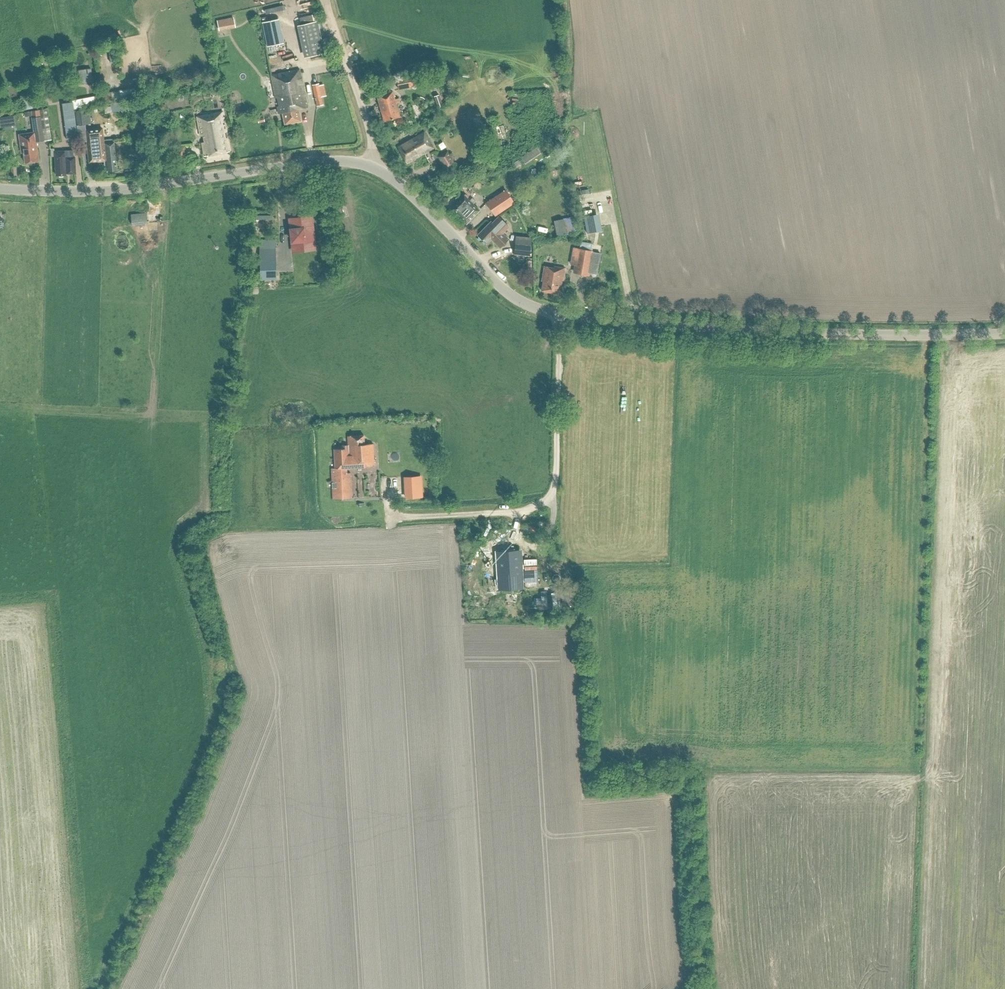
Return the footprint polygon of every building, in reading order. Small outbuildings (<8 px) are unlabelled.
[(233,17),(217,20),(219,30),(235,27),(233,17)] [(267,47),(283,44),(278,19),(262,22),(267,47)] [(325,53),(318,20),(299,24),(306,57),(325,53)] [(108,47),(110,63),(118,62),(116,46),(108,47)] [(267,53),(269,62),(279,60),(277,51),(267,53)] [(93,82),(92,72),(92,68),(79,69),(80,84),(93,82)] [(299,69),(271,75),(279,114),(283,113),(285,124),(301,121),(299,109),(308,107),(299,69)] [(397,79),(398,89),(413,86),(411,76),(397,79)] [(77,137),(73,109),(145,94),(142,79),(133,80),(135,88),(72,100),(72,102),(62,104),(67,139),(77,137)] [(318,83),(312,85),(317,106),(324,105),(318,83)] [(393,91),(377,95),(384,121),(400,117),(396,104),(399,103),(398,98),(395,99),(393,91)] [(33,108),(31,96),(23,98),(25,109),(33,108)] [(36,141),(43,140),(51,139),(47,109),(31,111),(34,132),(19,134),(21,152),(23,152),(25,163),(39,160),(36,141)] [(75,111),(77,125),(87,124),(85,110),(75,111)] [(222,111),(197,116),(200,135),(203,135),(205,142),(202,142),(205,156),(230,150),(222,111)] [(483,129),(489,150),(499,146),(493,127),(483,129)] [(102,128),(86,130),(90,162),(104,160),(106,171),(117,170),(114,140),(103,141),(102,128)] [(433,148),(424,132),(398,148),(407,163),(433,148)] [(525,164),(541,153),(536,146),(520,157),(525,164)] [(73,151),(55,152),(55,148),(51,148),(51,157),(55,157),(56,176),(66,175),(66,174),(76,173),(75,157),(73,157),(73,151)] [(165,150),(167,161),(176,159),(175,148),(165,150)] [(447,151),(439,157),(446,169),(455,165),(447,151)] [(506,189),(486,203),(495,216),(515,203),(506,189)] [(465,195),(451,208),(466,224),(479,211),(465,195)] [(500,247),(508,239),(503,234),(509,227),(499,216),(492,222),(491,222),(478,235),(486,243),(491,238),(500,247)] [(310,217),(293,219),(295,229),(291,229),(293,240),(295,240),(296,245),(313,243),(310,217)] [(530,256),(531,241),(532,237),(521,236),(521,240),(515,239),(513,254),(530,256)] [(259,243),(260,279),(277,278),(276,239),(261,240),(261,243),(259,243)] [(579,249),(574,273),(589,275),(590,270),(597,271),(600,253),(592,252),(592,251),(579,249)] [(559,293),(561,279),(563,280),(564,267),(553,266),(553,268),(543,267),(541,282),(543,282),(542,291),(559,293)] [(332,468),(333,499),(351,498),(350,466),(374,465),(372,443),(364,444),(363,435),(347,435),(348,444),(341,445),(341,448),(334,448),(335,468),(332,468)] [(420,483),(420,476),(405,477),(405,484),(420,483)] [(503,550),(509,547),(504,536),(498,539),(503,550)] [(497,552),(498,571),(502,571),(503,579),(520,578),(520,568),(517,568),(516,551),(497,552)]
